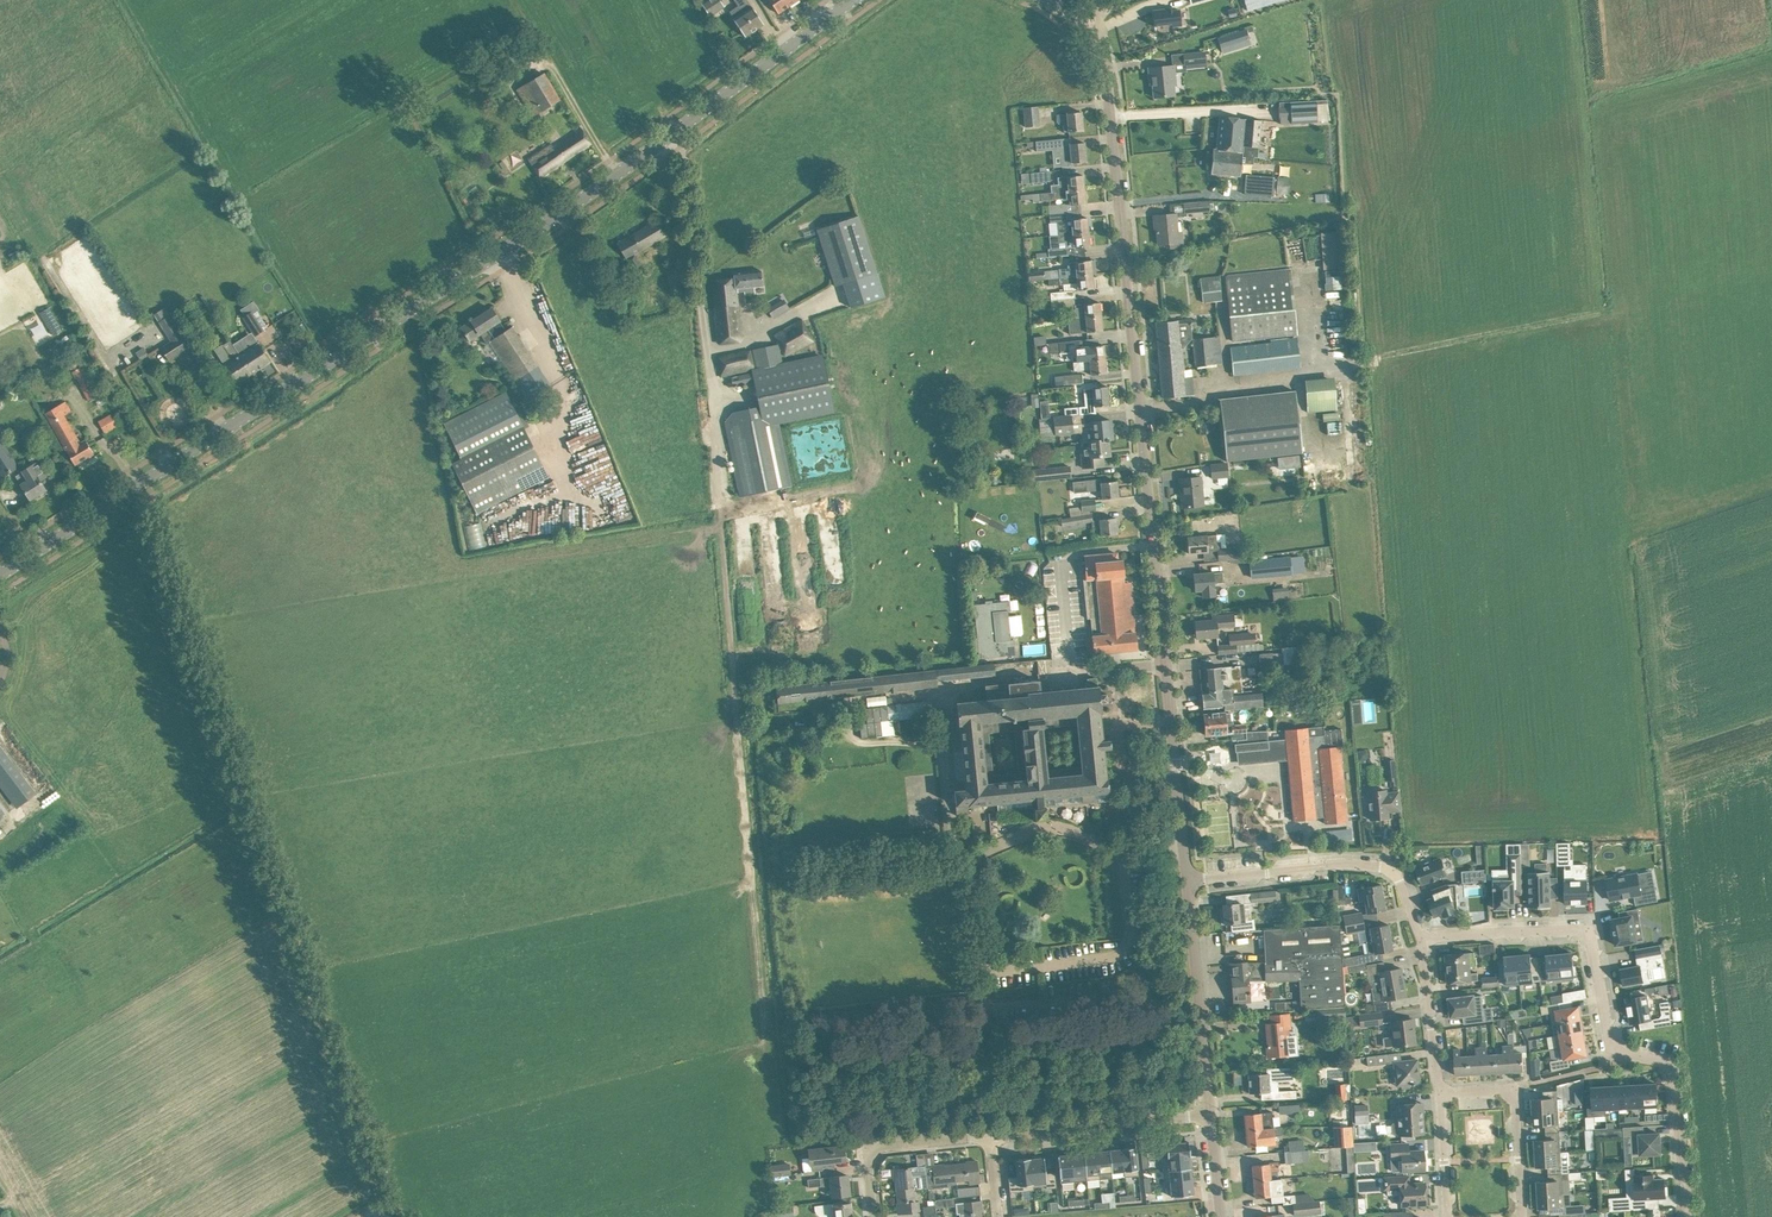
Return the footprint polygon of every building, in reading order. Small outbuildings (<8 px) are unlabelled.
[(701,3),(710,16),(724,7),(720,0),(705,0),(701,3)] [(730,11),(732,19),(745,37),(764,24),(747,0),(735,0),(738,5),(730,11)] [(786,0),(770,0),(778,13),(789,5),(786,0)] [(1224,8),(1227,16),(1235,14),(1232,5),(1224,8)] [(1172,26),(1181,25),(1179,10),(1172,11),(1172,9),(1165,9),(1153,11),(1155,27),(1156,27),(1156,25),(1172,23),(1172,26)] [(1218,39),(1221,48),(1239,42),(1240,47),(1250,44),(1246,30),(1218,39)] [(1183,53),(1184,66),(1207,64),(1205,51),(1183,53)] [(1174,95),(1173,76),(1175,76),(1174,65),(1148,68),(1149,78),(1152,78),(1154,97),(1174,95)] [(553,107),(552,105),(559,101),(543,74),(518,90),(534,116),(544,110),(545,112),(553,107)] [(1317,122),(1316,104),(1316,100),(1279,102),(1279,107),(1278,107),(1279,119),(1280,119),(1280,124),(1317,122)] [(1023,108),(1025,127),(1040,126),(1038,106),(1023,108)] [(1063,122),(1064,132),(1068,132),(1083,131),(1081,112),(1067,113),(1062,114),(1056,115),(1057,123),(1063,122)] [(1220,117),(1216,149),(1242,152),(1243,145),(1258,147),(1261,120),(1231,118),(1220,117)] [(549,146),(528,160),(540,177),(591,143),(581,129),(551,149),(549,146)] [(1035,141),(1036,152),(1060,149),(1070,148),(1069,144),(1070,144),(1069,138),(1035,141)] [(1072,166),(1072,163),(1086,161),(1084,142),(1070,144),(1069,144),(1070,148),(1060,149),(1062,167),(1072,166)] [(1216,149),(1213,149),(1211,173),(1223,174),(1240,175),(1241,156),(1257,157),(1258,147),(1243,145),(1242,152),(1216,149)] [(1030,173),(1031,183),(1050,181),(1049,171),(1030,173)] [(1277,176),(1248,174),(1246,193),(1275,195),(1277,176)] [(1050,185),(1051,192),(1054,192),(1068,190),(1084,189),(1082,175),(1057,177),(1058,184),(1050,185)] [(1284,177),(1277,177),(1276,190),(1276,192),(1283,193),(1284,177)] [(1085,203),(1084,189),(1068,190),(1054,192),(1051,192),(1032,194),(1032,201),(1068,198),(1069,205),(1085,203)] [(1209,209),(1214,209),(1213,202),(1208,203),(1208,201),(1184,203),(1185,213),(1209,210),(1209,209)] [(1048,207),(1049,213),(1066,212),(1065,205),(1048,207)] [(1066,219),(1066,212),(1049,213),(1050,223),(1057,222),(1058,234),(1073,233),(1088,232),(1087,217),(1066,219)] [(1171,214),(1154,216),(1155,226),(1157,226),(1157,231),(1156,231),(1156,233),(1158,233),(1159,244),(1169,243),(1170,249),(1184,247),(1183,231),(1177,232),(1175,217),(1175,214),(1171,214)] [(818,229),(836,286),(877,273),(858,216),(818,229)] [(616,243),(632,271),(641,266),(634,254),(656,242),(666,236),(665,234),(670,231),(665,223),(660,227),(656,221),(616,243)] [(1089,246),(1088,232),(1073,233),(1058,234),(1059,242),(1065,241),(1066,247),(1066,248),(1069,248),(1089,246)] [(1069,248),(1066,248),(1066,247),(1048,249),(1048,252),(1036,254),(1036,258),(1070,255),(1069,248)] [(1077,276),(1092,274),(1096,274),(1094,260),(1070,262),(1068,265),(1068,267),(1058,268),(1058,269),(1059,277),(1077,276)] [(685,284),(683,269),(669,271),(670,285),(685,284)] [(1051,278),(1050,270),(1044,270),(1044,269),(1028,271),(1029,280),(1048,279),(1048,278),(1051,278)] [(1225,276),(1232,341),(1297,334),(1290,269),(1225,276)] [(714,308),(718,342),(720,343),(742,341),(738,305),(737,305),(735,289),(737,289),(737,291),(744,290),(744,293),(754,292),(753,287),(763,286),(761,270),(733,273),(734,278),(713,280),(716,307),(714,308)] [(1048,278),(1048,279),(1049,285),(1077,283),(1077,290),(1093,288),(1092,274),(1077,276),(1059,277),(1051,278),(1048,278)] [(1325,290),(1340,288),(1338,274),(1323,275),(1325,290)] [(1200,277),(1203,303),(1222,300),(1219,275),(1200,277)] [(1050,292),(1050,299),(1076,297),(1076,290),(1050,292)] [(1074,307),(1076,319),(1101,316),(1100,302),(1077,304),(1076,297),(1050,299),(1051,309),(1074,307)] [(767,305),(771,314),(781,309),(777,301),(767,305)] [(48,307),(39,312),(54,336),(62,331),(48,307)] [(515,380),(537,366),(512,326),(506,330),(499,321),(499,320),(492,308),(462,328),(470,341),(481,334),(487,343),(490,341),(515,380)] [(263,330),(256,319),(258,317),(254,311),(253,312),(252,311),(249,313),(248,310),(242,314),(244,316),(243,317),(255,336),(263,330)] [(169,316),(159,323),(171,341),(161,347),(170,361),(189,348),(169,316)] [(1101,316),(1076,319),(1068,319),(1069,334),(1102,331),(1101,316)] [(801,319),(773,334),(785,355),(812,340),(801,319)] [(1191,376),(1184,377),(1181,344),(1186,343),(1191,338),(1190,328),(1192,328),(1191,324),(1196,324),(1195,319),(1191,320),(1191,319),(1155,322),(1162,398),(1193,395),(1191,376)] [(1045,336),(1034,338),(1034,345),(1046,344),(1045,336)] [(1207,339),(1193,340),(1195,367),(1221,364),(1218,338),(1207,339)] [(240,355),(240,354),(230,340),(221,345),(231,361),(225,365),(225,366),(219,370),(217,373),(217,374),(218,376),(219,378),(222,380),(225,380),(232,375),(236,383),(251,373),(240,355)] [(1080,340),(1059,342),(1060,353),(1060,354),(1072,353),(1073,353),(1081,352),(1081,347),(1080,340)] [(1270,343),(1230,348),(1233,374),(1300,367),(1298,340),(1270,343)] [(240,355),(240,354),(240,355),(251,373),(270,361),(259,343),(240,355)] [(759,407),(761,417),(777,414),(779,421),(834,410),(823,356),(783,365),(779,344),(778,345),(753,350),(757,368),(755,368),(751,369),(751,370),(759,407)] [(1073,353),(1072,353),(1073,362),(1105,359),(1104,345),(1099,345),(1088,346),(1081,347),(1081,352),(1073,353)] [(144,348),(136,353),(141,360),(148,355),(144,348)] [(720,376),(751,370),(751,369),(755,368),(751,351),(717,358),(720,376)] [(65,359),(71,369),(81,363),(75,353),(65,359)] [(1105,359),(1073,362),(1074,371),(1090,369),(1091,375),(1106,373),(1105,359)] [(1045,366),(1037,366),(1038,374),(1042,374),(1045,370),(1045,366)] [(1082,374),(1062,376),(1063,385),(1083,383),(1082,374)] [(1336,409),(1334,381),(1305,384),(1307,412),(1336,409)] [(1094,398),(1094,406),(1109,405),(1107,386),(1093,388),(1084,389),(1084,399),(1094,398)] [(1219,399),(1226,461),(1302,453),(1295,391),(1219,399)] [(505,397),(448,427),(464,459),(454,465),(477,510),(546,474),(505,397)] [(45,413),(69,454),(75,464),(94,453),(86,440),(80,443),(64,415),(71,411),(65,401),(45,413)] [(1064,408),(1065,416),(1071,415),(1084,414),(1083,406),(1064,408)] [(761,417),(759,407),(733,412),(725,422),(740,496),(792,485),(779,421),(777,414),(761,417)] [(1049,409),(1041,410),(1042,418),(1050,417),(1049,409)] [(1323,413),(1324,420),(1338,419),(1337,412),(1323,413)] [(117,427),(110,414),(98,421),(105,433),(117,427)] [(1071,415),(1065,416),(1053,416),(1053,417),(1039,418),(1040,434),(1072,431),(1071,415)] [(1081,434),(1082,441),(1105,439),(1105,441),(1108,441),(1108,439),(1112,439),(1111,420),(1091,421),(1091,422),(1072,423),(1073,433),(1080,433),(1081,434)] [(1034,437),(1022,438),(1023,447),(1035,446),(1034,437)] [(1105,439),(1082,441),(1082,446),(1081,447),(1083,468),(1103,466),(1102,456),(1110,455),(1109,446),(1110,446),(1109,440),(1108,441),(1105,441),(1105,439)] [(2,477),(18,467),(2,442),(0,443),(0,474),(2,477)] [(15,476),(30,499),(46,489),(40,480),(46,476),(37,462),(23,470),(23,471),(15,476)] [(1211,464),(1212,478),(1228,476),(1226,463),(1211,464)] [(1037,470),(1038,480),(1070,477),(1069,466),(1037,470)] [(1180,479),(1183,507),(1203,505),(1200,477),(1180,479)] [(1072,482),(1073,493),(1101,490),(1102,499),(1118,497),(1116,481),(1101,482),(1101,478),(1072,482)] [(1069,508),(1071,517),(1090,514),(1089,510),(1095,509),(1095,500),(1081,501),(1081,506),(1069,508)] [(1071,517),(1060,518),(1062,527),(1092,522),(1091,514),(1090,514),(1071,517)] [(1100,519),(1101,535),(1117,534),(1115,518),(1100,519)] [(464,526),(469,549),(487,545),(482,522),(464,526)] [(1221,547),(1220,541),(1217,542),(1216,535),(1199,536),(1187,537),(1189,553),(1208,552),(1217,551),(1217,548),(1221,547)] [(1217,548),(1218,560),(1243,558),(1242,545),(1217,548)] [(1086,637),(1088,654),(1136,649),(1130,583),(1123,584),(1122,576),(1123,576),(1122,560),(1117,561),(1116,553),(1084,556),(1086,580),(1083,580),(1087,619),(1090,618),(1092,636),(1092,637),(1086,637)] [(1291,573),(1289,557),(1250,561),(1251,577),(1291,573)] [(1213,583),(1223,582),(1222,572),(1193,574),(1195,591),(1203,590),(1203,597),(1215,596),(1213,583)] [(1288,590),(1272,591),(1273,600),(1288,599),(1288,590)] [(974,604),(977,637),(971,638),(973,652),(978,652),(979,658),(1015,654),(1013,639),(1010,639),(1008,610),(1011,610),(1010,601),(992,602),(992,600),(985,601),(985,603),(974,604)] [(1212,620),(1195,622),(1196,637),(1217,635),(1216,627),(1235,625),(1234,614),(1212,616),(1212,620)] [(1230,644),(1217,646),(1218,654),(1236,653),(1236,652),(1259,650),(1258,643),(1254,643),(1253,634),(1229,636),(1230,644)] [(1272,654),(1272,653),(1259,654),(1261,670),(1273,669),(1273,665),(1283,664),(1283,665),(1294,664),(1293,646),(1281,647),(1282,653),(1272,654)] [(802,707),(802,700),(937,686),(936,681),(995,675),(994,664),(775,687),(777,704),(778,704),(779,710),(802,707)] [(1199,669),(1202,692),(1223,690),(1223,689),(1242,687),(1240,665),(1221,667),(1204,669),(1199,669)] [(985,685),(987,699),(987,700),(1010,698),(1012,718),(1011,718),(1012,723),(1100,715),(1100,712),(1101,712),(1100,704),(1108,703),(1107,694),(1099,695),(1098,686),(1097,686),(1097,678),(1087,679),(1088,685),(1040,689),(1039,680),(985,685)] [(1223,690),(1202,692),(1203,708),(1224,706),(1224,710),(1263,706),(1261,690),(1241,692),(1241,688),(1242,687),(1223,689),(1223,690)] [(1083,803),(1095,802),(1094,793),(1108,792),(1107,778),(1106,778),(1103,748),(1110,748),(1109,739),(1102,740),(1100,715),(1012,723),(1011,718),(1012,718),(1010,698),(987,700),(987,699),(956,702),(958,724),(959,723),(960,738),(951,739),(952,751),(961,750),(965,789),(953,790),(955,805),(967,804),(967,806),(996,803),(997,811),(1034,808),(1035,819),(1047,818),(1045,807),(1043,807),(1042,798),(1047,798),(1047,802),(1052,802),(1052,797),(1082,794),(1083,803)] [(1353,725),(1362,725),(1360,700),(1350,700),(1353,725)] [(887,706),(865,708),(867,723),(881,721),(888,720),(887,706)] [(1225,712),(1204,714),(1206,735),(1231,733),(1232,740),(1237,739),(1246,738),(1245,731),(1245,724),(1232,726),(1232,721),(1230,721),(1229,713),(1225,714),(1225,712)] [(893,720),(891,721),(893,734),(893,735),(900,735),(899,720),(893,720)] [(867,723),(859,723),(861,738),(883,735),(881,721),(867,723)] [(807,726),(792,727),(792,738),(808,737),(807,726)] [(1245,731),(1246,738),(1237,739),(1237,743),(1234,744),(1235,752),(1238,751),(1239,763),(1257,761),(1257,763),(1277,761),(1277,759),(1288,758),(1294,821),(1315,819),(1315,815),(1320,815),(1320,817),(1325,817),(1325,824),(1346,822),(1339,746),(1343,746),(1341,728),(1324,730),(1323,726),(1285,730),(1286,738),(1268,740),(1267,730),(1245,731)] [(16,808),(37,793),(0,744),(0,787),(16,808)] [(1396,780),(1394,760),(1385,761),(1386,776),(1389,776),(1390,781),(1396,780)] [(1367,791),(1370,819),(1388,818),(1387,810),(1390,809),(1390,811),(1399,810),(1398,798),(1397,792),(1386,793),(1385,790),(1367,791)] [(1570,842),(1557,843),(1557,865),(1558,865),(1564,864),(1564,865),(1571,865),(1570,842)] [(1508,905),(1514,905),(1514,888),(1522,888),(1521,844),(1508,844),(1509,878),(1499,878),(1499,881),(1493,881),(1494,890),(1495,890),(1496,908),(1508,908),(1508,905)] [(1415,869),(1421,885),(1430,881),(1430,882),(1440,878),(1448,875),(1442,859),(1431,863),(1430,861),(1421,864),(1422,867),(1415,869)] [(1529,872),(1530,908),(1551,907),(1550,898),(1558,897),(1557,878),(1550,878),(1549,872),(1547,872),(1546,864),(1536,864),(1536,872),(1529,872)] [(1566,904),(1576,904),(1576,906),(1585,905),(1585,903),(1588,903),(1587,873),(1574,873),(1574,868),(1565,868),(1566,904)] [(1462,871),(1463,883),(1486,881),(1485,869),(1462,871)] [(1624,898),(1631,897),(1631,896),(1641,894),(1637,873),(1606,879),(1610,900),(1624,898)] [(1429,905),(1431,912),(1433,912),(1434,916),(1442,913),(1443,917),(1456,912),(1455,908),(1457,908),(1458,908),(1456,883),(1445,884),(1438,887),(1441,895),(1428,900),(1430,904),(1429,905)] [(1359,902),(1364,901),(1383,897),(1380,884),(1357,888),(1359,902)] [(1337,885),(1338,904),(1346,904),(1345,885),(1337,885)] [(1276,901),(1280,901),(1279,890),(1250,893),(1251,903),(1275,900),(1276,901)] [(1242,904),(1251,903),(1250,893),(1226,896),(1227,904),(1222,905),(1224,924),(1230,923),(1231,931),(1254,929),(1253,920),(1244,921),(1242,904)] [(1383,897),(1364,901),(1366,913),(1385,910),(1383,897)] [(1638,908),(1619,912),(1620,918),(1611,919),(1616,945),(1637,941),(1632,918),(1639,917),(1638,908)] [(1363,921),(1361,912),(1339,916),(1339,924),(1339,926),(1344,925),(1363,921)] [(1357,932),(1364,930),(1365,930),(1364,928),(1363,921),(1344,925),(1346,934),(1357,932)] [(1345,1006),(1342,967),(1342,959),(1339,926),(1339,924),(1263,929),(1265,962),(1247,962),(1235,963),(1236,978),(1231,978),(1233,1003),(1250,1001),(1248,977),(1265,977),(1265,980),(1299,980),(1300,1000),(1277,1002),(1278,1010),(1293,1009),(1304,1009),(1316,1008),(1321,1008),(1345,1006)] [(1359,943),(1366,941),(1390,937),(1388,924),(1364,928),(1365,930),(1364,930),(1357,932),(1359,943)] [(1390,937),(1366,941),(1369,954),(1392,950),(1390,937)] [(1479,945),(1480,954),(1496,953),(1495,944),(1479,945)] [(1638,966),(1620,969),(1623,985),(1643,982),(1643,984),(1651,983),(1650,980),(1654,980),(1652,968),(1657,967),(1655,957),(1662,956),(1660,945),(1635,949),(1638,966)] [(1445,954),(1446,968),(1470,967),(1477,966),(1477,957),(1475,957),(1475,952),(1469,953),(1469,952),(1445,954)] [(1561,954),(1559,954),(1562,982),(1569,981),(1569,978),(1575,977),(1574,973),(1573,967),(1573,957),(1572,957),(1572,953),(1566,953),(1564,953),(1561,954)] [(1533,982),(1540,981),(1541,981),(1539,963),(1539,960),(1531,961),(1530,957),(1531,957),(1530,954),(1523,954),(1523,955),(1519,955),(1517,955),(1520,983),(1533,982)] [(1541,981),(1540,981),(1541,985),(1562,982),(1559,954),(1557,954),(1553,955),(1553,954),(1546,955),(1546,959),(1547,962),(1539,963),(1541,981)] [(1347,966),(1366,962),(1364,955),(1342,959),(1342,967),(1347,966)] [(1506,985),(1520,983),(1517,955),(1515,955),(1511,956),(1511,955),(1504,956),(1504,960),(1505,963),(1497,964),(1499,985),(1506,984),(1506,985)] [(1379,979),(1380,986),(1403,982),(1401,968),(1385,971),(1383,962),(1371,964),(1366,965),(1368,975),(1371,974),(1372,980),(1379,979)] [(1470,967),(1446,968),(1447,983),(1471,981),(1478,980),(1478,973),(1471,973),(1470,967)] [(1482,978),(1483,987),(1499,986),(1498,976),(1482,978)] [(1380,986),(1370,987),(1372,1001),(1374,1011),(1391,1008),(1390,999),(1406,996),(1403,982),(1380,986)] [(1585,989),(1563,993),(1564,1002),(1587,997),(1587,996),(1586,997),(1584,990),(1585,990),(1585,989)] [(1631,995),(1631,998),(1626,999),(1630,1024),(1649,1020),(1651,1020),(1646,995),(1640,996),(1640,993),(1631,995)] [(1448,1006),(1450,1006),(1451,1017),(1463,1015),(1464,1024),(1485,1021),(1482,995),(1474,996),(1474,995),(1449,998),(1449,1000),(1448,1000),(1448,1006)] [(1651,1020),(1649,1020),(1651,1028),(1671,1024),(1669,1001),(1660,1003),(1662,1015),(1660,1018),(1651,1020)] [(1550,1013),(1552,1024),(1581,1019),(1579,1006),(1560,1009),(1559,1003),(1541,1006),(1542,1014),(1550,1013)] [(1345,1006),(1321,1008),(1322,1019),(1345,1018),(1345,1006)] [(1360,1025),(1360,1026),(1381,1023),(1380,1013),(1359,1015),(1360,1025)] [(1296,1037),(1288,1038),(1286,1023),(1290,1022),(1289,1014),(1270,1015),(1271,1023),(1267,1024),(1269,1045),(1267,1045),(1268,1057),(1297,1054),(1296,1037)] [(1415,1044),(1412,1019),(1391,1021),(1393,1036),(1383,1037),(1384,1047),(1394,1046),(1415,1044)] [(1507,1027),(1506,1019),(1498,1020),(1499,1027),(1507,1027)] [(1552,1024),(1554,1036),(1583,1031),(1581,1019),(1552,1024)] [(1532,1036),(1530,1027),(1522,1029),(1527,1037),(1532,1036)] [(1554,1036),(1556,1048),(1585,1043),(1583,1031),(1554,1036)] [(1553,1035),(1547,1036),(1549,1047),(1555,1046),(1553,1035)] [(1529,1040),(1530,1048),(1538,1046),(1537,1039),(1529,1040)] [(1585,1043),(1556,1048),(1558,1059),(1550,1061),(1551,1065),(1552,1071),(1570,1067),(1569,1065),(1568,1058),(1587,1055),(1585,1043)] [(1495,1054),(1496,1072),(1510,1071),(1508,1045),(1504,1046),(1503,1046),(1503,1053),(1495,1054)] [(1514,1053),(1514,1045),(1508,1045),(1510,1071),(1524,1071),(1523,1056),(1523,1052),(1522,1052),(1514,1053)] [(1476,1055),(1468,1056),(1469,1074),(1483,1073),(1481,1047),(1476,1047),(1476,1055)] [(1487,1047),(1481,1047),(1483,1073),(1496,1072),(1495,1054),(1487,1054),(1487,1047)] [(1469,1074),(1468,1056),(1460,1056),(1460,1048),(1454,1049),(1455,1075),(1469,1074)] [(1366,1056),(1367,1066),(1389,1063),(1387,1054),(1366,1056)] [(1412,1085),(1414,1085),(1414,1084),(1420,1083),(1417,1059),(1393,1062),(1396,1086),(1401,1085),(1401,1089),(1409,1088),(1409,1084),(1411,1084),(1412,1085)] [(1267,1073),(1248,1074),(1249,1093),(1261,1092),(1269,1092),(1272,1092),(1272,1091),(1278,1091),(1278,1081),(1295,1080),(1294,1066),(1267,1068),(1267,1073)] [(1350,1083),(1335,1084),(1337,1100),(1346,1099),(1350,1099),(1350,1083)] [(1657,1084),(1643,1085),(1644,1106),(1657,1105),(1656,1085),(1657,1084)] [(1630,1085),(1617,1086),(1619,1108),(1631,1107),(1630,1085)] [(1643,1085),(1630,1085),(1631,1107),(1644,1106),(1643,1085)] [(1617,1086),(1605,1087),(1606,1108),(1619,1108),(1617,1086)] [(1591,1095),(1587,1095),(1588,1117),(1605,1116),(1605,1108),(1604,1087),(1591,1088),(1591,1090),(1591,1095)] [(1278,1091),(1272,1091),(1272,1092),(1272,1099),(1282,1099),(1296,1098),(1295,1090),(1281,1091),(1278,1091)] [(1532,1112),(1536,1112),(1559,1111),(1563,1111),(1562,1099),(1558,1100),(1557,1090),(1543,1091),(1543,1098),(1532,1099),(1532,1108),(1532,1112)] [(1417,1111),(1416,1103),(1410,1103),(1394,1104),(1395,1119),(1397,1119),(1397,1123),(1393,1123),(1391,1125),(1392,1133),(1393,1134),(1398,1134),(1398,1135),(1424,1133),(1423,1120),(1421,1121),(1421,1111),(1417,1111)] [(1289,1113),(1288,1105),(1278,1106),(1279,1114),(1289,1113)] [(1362,1108),(1353,1109),(1354,1124),(1368,1123),(1368,1113),(1362,1113),(1362,1108)] [(1560,1131),(1559,1111),(1536,1112),(1532,1112),(1533,1126),(1545,1125),(1546,1132),(1560,1131)] [(1244,1114),(1246,1130),(1273,1127),(1272,1112),(1244,1114)] [(1334,1147),(1346,1146),(1353,1146),(1352,1126),(1332,1126),(1334,1147)] [(1631,1136),(1632,1155),(1660,1153),(1659,1133),(1644,1134),(1643,1126),(1623,1127),(1624,1136),(1631,1136)] [(1273,1127),(1246,1130),(1248,1146),(1259,1145),(1264,1145),(1275,1143),(1274,1135),(1282,1135),(1282,1127),(1273,1127)] [(1595,1137),(1611,1136),(1611,1128),(1595,1130),(1595,1137)] [(1535,1154),(1538,1154),(1561,1152),(1560,1131),(1546,1132),(1546,1140),(1534,1140),(1535,1149),(1535,1154)] [(1167,1157),(1190,1154),(1188,1142),(1166,1144),(1167,1157)] [(1390,1145),(1391,1159),(1392,1159),(1392,1170),(1394,1172),(1396,1172),(1397,1176),(1409,1175),(1408,1171),(1424,1169),(1424,1167),(1426,1165),(1426,1161),(1424,1159),(1423,1151),(1408,1152),(1408,1143),(1390,1145)] [(1356,1158),(1360,1157),(1365,1154),(1364,1144),(1354,1145),(1356,1158)] [(821,1163),(845,1160),(844,1145),(832,1147),(808,1149),(809,1158),(802,1159),(804,1172),(812,1171),(822,1170),(821,1163)] [(1138,1175),(1135,1147),(1121,1148),(1121,1149),(1124,1171),(1124,1176),(1138,1175)] [(1109,1150),(1112,1172),(1124,1171),(1121,1149),(1109,1150)] [(1312,1149),(1284,1152),(1285,1163),(1309,1161),(1308,1155),(1312,1154),(1312,1149)] [(1099,1179),(1112,1178),(1112,1172),(1109,1150),(1096,1152),(1099,1179)] [(1096,1152),(1083,1153),(1086,1180),(1099,1179),(1096,1152)] [(1548,1166),(1548,1174),(1562,1173),(1561,1152),(1538,1154),(1535,1154),(1536,1167),(1548,1166)] [(897,1191),(913,1190),(928,1188),(925,1166),(924,1153),(916,1154),(917,1167),(893,1169),(894,1177),(895,1177),(896,1179),(895,1179),(897,1191)] [(1083,1153),(1070,1154),(1073,1182),(1086,1180),(1083,1153)] [(1060,1183),(1073,1182),(1070,1154),(1058,1156),(1060,1177),(1060,1183)] [(1167,1157),(1162,1157),(1163,1171),(1191,1168),(1189,1156),(1190,1156),(1190,1154),(1167,1157)] [(1033,1187),(1034,1187),(1042,1186),(1046,1185),(1046,1188),(1056,1187),(1055,1172),(1047,1173),(1046,1173),(1044,1157),(1041,1157),(1041,1156),(1032,1156),(1032,1158),(1030,1158),(1033,1187)] [(1033,1187),(1030,1158),(1016,1159),(1017,1176),(1008,1177),(1010,1192),(1034,1190),(1033,1187)] [(967,1163),(955,1164),(956,1181),(969,1179),(969,1184),(979,1183),(977,1161),(969,1161),(969,1163),(967,1163)] [(770,1166),(772,1177),(791,1175),(789,1163),(770,1166)] [(1252,1165),(1253,1181),(1270,1180),(1270,1171),(1279,1170),(1278,1163),(1269,1163),(1252,1165)] [(949,1182),(956,1181),(955,1164),(943,1166),(940,1166),(940,1164),(925,1166),(928,1188),(950,1186),(949,1182)] [(1191,1168),(1163,1171),(1164,1184),(1170,1183),(1192,1181),(1191,1168)] [(1569,1172),(1562,1173),(1548,1174),(1549,1181),(1537,1181),(1538,1195),(1541,1195),(1564,1193),(1570,1193),(1569,1172)] [(1653,1174),(1634,1176),(1635,1180),(1634,1180),(1635,1197),(1630,1197),(1609,1198),(1609,1211),(1612,1211),(1620,1211),(1625,1210),(1633,1210),(1660,1208),(1660,1207),(1659,1207),(1659,1198),(1666,1197),(1666,1195),(1668,1195),(1667,1186),(1665,1186),(1665,1178),(1654,1179),(1653,1174)] [(831,1177),(807,1179),(808,1187),(831,1185),(833,1196),(849,1195),(847,1175),(830,1176),(831,1177)] [(1386,1177),(1387,1195),(1400,1194),(1401,1206),(1426,1204),(1425,1194),(1428,1192),(1427,1185),(1425,1183),(1424,1183),(1409,1184),(1409,1175),(1397,1176),(1386,1177)] [(1283,1202),(1283,1204),(1293,1203),(1295,1203),(1294,1195),(1283,1196),(1281,1178),(1270,1180),(1253,1181),(1255,1198),(1271,1196),(1271,1203),(1283,1202)] [(789,1193),(782,1194),(783,1206),(799,1204),(797,1180),(788,1181),(789,1193)] [(1170,1183),(1171,1196),(1193,1194),(1192,1181),(1170,1183)] [(979,1186),(957,1189),(958,1197),(980,1195),(979,1186)] [(913,1190),(897,1191),(898,1203),(899,1203),(899,1206),(897,1206),(898,1214),(920,1211),(919,1201),(915,1202),(913,1190)] [(1563,1214),(1565,1214),(1564,1193),(1541,1195),(1538,1195),(1538,1209),(1550,1208),(1551,1215),(1559,1214),(1563,1214)] [(949,1198),(934,1199),(935,1208),(954,1206),(953,1198),(949,1198)] [(924,1215),(925,1215),(936,1214),(935,1208),(934,1199),(928,1200),(928,1206),(923,1207),(924,1215)] [(850,1203),(843,1204),(842,1201),(833,1202),(833,1203),(814,1205),(815,1211),(817,1213),(820,1216),(823,1216),(834,1215),(835,1216),(851,1216),(850,1203)] [(960,1216),(981,1216),(981,1211),(980,1211),(980,1208),(982,1208),(981,1201),(956,1203),(957,1213),(959,1213),(960,1216)] [(1313,1213),(1312,1202),(1295,1203),(1293,1203),(1294,1215),(1313,1213)]
